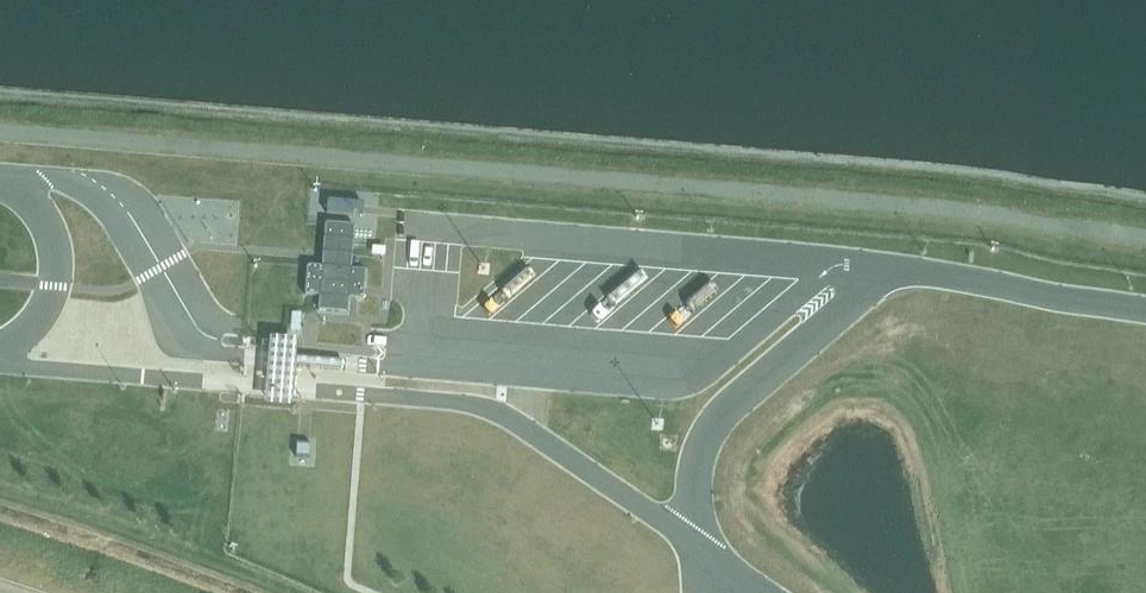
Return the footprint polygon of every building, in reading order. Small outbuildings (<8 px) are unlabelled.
[(362,207),(326,204),(325,218),(361,222),(362,207)] [(353,230),(324,227),(320,271),(305,270),(303,299),(318,301),(317,315),(346,317),(347,303),(362,304),(365,275),(350,274),(353,230)]
